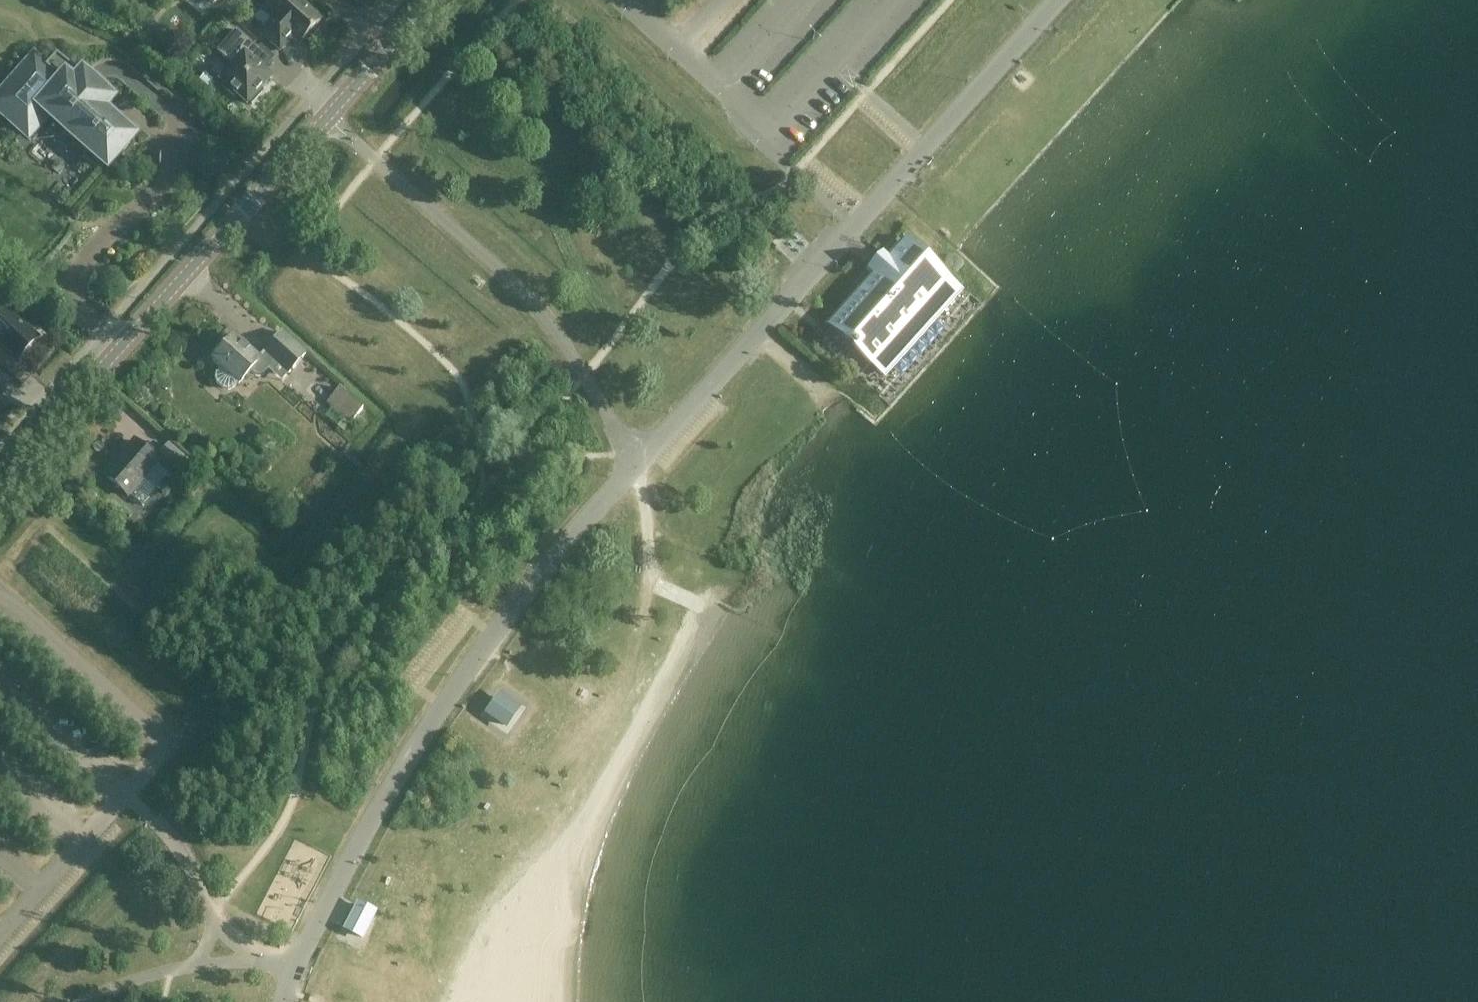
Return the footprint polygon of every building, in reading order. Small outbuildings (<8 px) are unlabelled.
[(263,11),(274,21),(262,34),(280,51),(295,34),(302,41),(299,44),(300,44),(305,38),(308,41),(320,29),(317,26),(322,21),(301,2),(302,0),(273,0),(263,11)] [(237,30),(217,51),(233,66),(220,80),(247,104),(271,76),(251,59),(260,49),(237,30)] [(135,138),(112,118),(112,119),(103,111),(113,101),(83,74),(81,76),(57,55),(46,66),(35,56),(0,95),(0,110),(21,129),(39,107),(46,113),(49,110),(61,120),(58,124),(107,168),(135,138)] [(214,131),(216,148),(229,147),(228,130),(214,131)] [(904,241),(829,324),(851,343),(849,345),(855,350),(856,349),(872,363),(916,314),(924,321),(939,304),(931,297),(946,279),(904,241)] [(4,307),(0,311),(0,347),(17,362),(39,338),(4,307)] [(215,358),(213,360),(221,367),(216,373),(215,378),(217,382),(223,388),(228,389),(233,388),(238,382),(239,383),(250,371),(259,379),(269,369),(282,381),(305,355),(283,334),(267,351),(259,358),(235,336),(224,348),(219,348),(215,353),(215,358)] [(340,389),(328,402),(351,423),(363,410),(340,389)] [(128,496),(158,462),(135,441),(104,475),(128,496)] [(499,693),(485,715),(506,728),(520,707),(499,693)] [(374,912),(359,904),(346,929),(362,937),(374,912)]
